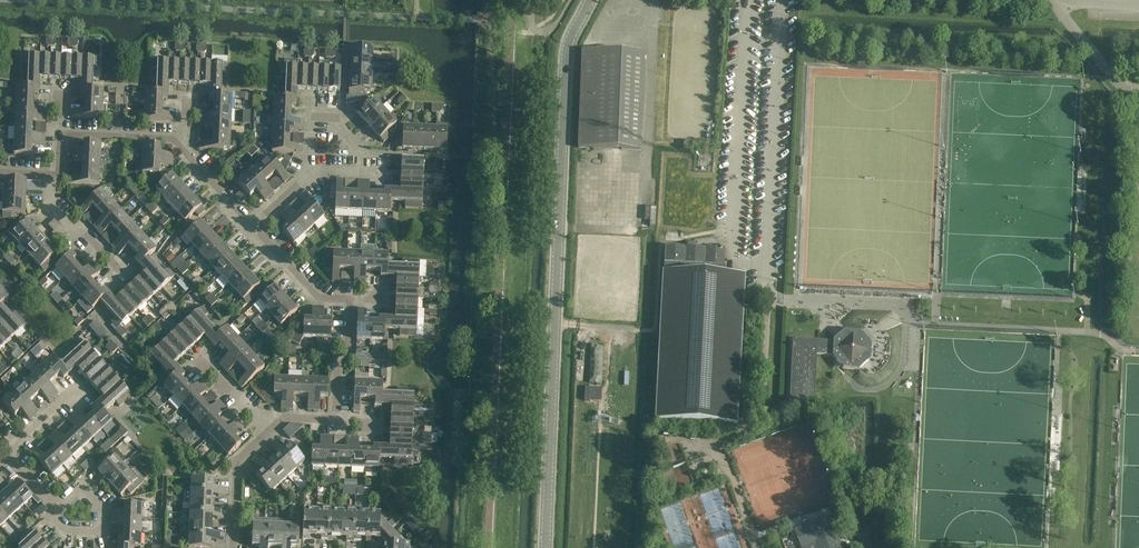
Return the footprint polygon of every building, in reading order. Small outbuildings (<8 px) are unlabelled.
[(351,48),(350,59),(372,60),(373,49),(351,48)] [(578,149),(641,151),(645,53),(582,50),(578,149)] [(28,78),(39,79),(40,56),(23,56),(23,64),(28,65),(28,78)] [(39,79),(49,79),(50,57),(40,56),(39,79)] [(49,79),(60,79),(61,57),(50,57),(49,79)] [(72,58),(61,57),(60,79),(71,80),(72,58)] [(71,80),(81,80),(82,58),(72,58),(71,80)] [(81,80),(81,90),(92,90),(93,67),(98,68),(99,59),(82,58),(81,80)] [(350,59),(350,70),(372,71),(372,60),(350,59)] [(168,84),(169,62),(152,61),(152,70),(157,70),(156,93),(168,94),(168,84)] [(179,62),(169,62),(168,84),(178,84),(179,62)] [(190,63),(179,62),(178,84),(189,85),(190,63)] [(201,63),(190,63),(189,85),(200,85),(201,63)] [(211,64),(201,63),(200,85),(210,86),(211,64)] [(210,87),(209,96),(221,96),(222,73),(227,73),(228,64),(211,64),(210,86),(210,87)] [(297,90),(296,90),(297,67),(281,67),(280,76),(286,76),(285,99),(296,99),(297,90)] [(308,68),(297,67),(296,90),(297,90),(307,90),(308,68)] [(319,68),(308,68),(307,90),(318,91),(319,68)] [(329,69),(319,68),(318,91),(328,91),(329,69)] [(329,69),(328,91),(340,91),(341,69),(329,69)] [(350,70),(349,80),(372,81),(372,71),(350,70)] [(372,81),(349,80),(349,97),(358,97),(358,92),(371,92),(372,81)] [(39,95),(39,88),(17,87),(16,101),(33,102),(33,94),(39,95)] [(85,104),(102,105),(103,91),(92,90),(81,90),(80,96),(86,97),(85,104)] [(168,94),(156,93),(145,93),(145,107),(162,107),(162,100),(167,100),(168,94)] [(215,102),(214,110),(231,110),(232,96),(221,96),(209,96),(209,102),(215,102)] [(406,99),(403,96),(398,100),(398,103),(400,105),(406,99)] [(296,99),(285,99),(274,98),(274,112),(290,113),(291,105),(296,106),(296,99)] [(365,123),(381,108),(374,100),(364,109),(360,105),(354,111),(365,123)] [(16,101),(15,114),(46,116),(46,110),(33,109),(33,102),(16,101)] [(102,105),(85,104),(85,112),(72,111),(71,118),(102,119),(102,105)] [(162,107),(145,107),(144,121),(174,122),(175,116),(161,115),(162,107)] [(365,123),(372,131),(389,116),(381,108),(365,123)] [(230,124),(231,110),(214,110),(214,117),(201,117),(200,122),(230,124)] [(274,112),(273,125),(303,127),(303,121),(290,121),(290,113),(274,112)] [(15,114),(15,128),(32,129),(32,121),(45,122),(46,116),(15,114)] [(389,116),(372,131),(383,143),(390,137),(386,133),(396,124),(389,116)] [(230,137),(230,124),(200,122),(200,128),(213,129),(213,136),(230,137)] [(273,125),(273,139),(289,140),(290,132),(303,133),(303,127),(273,125)] [(413,150),(414,128),(403,127),(403,141),(397,140),(397,149),(413,150)] [(15,128),(14,141),(44,142),(45,137),(31,136),(32,129),(15,128)] [(425,128),(414,128),(413,150),(424,150),(425,128)] [(436,129),(425,128),(424,150),(435,151),(436,129)] [(447,129),(436,129),(435,151),(446,151),(447,129)] [(230,137),(213,136),(213,144),(199,143),(199,150),(229,151),(230,137)] [(289,140),(273,139),(272,153),(302,154),(302,148),(289,147),(289,140)] [(44,142),(14,141),(14,155),(31,156),(31,148),(44,148),(44,142)] [(70,157),(100,158),(101,144),(84,144),(83,152),(70,151),(70,157)] [(142,160),(173,161),(173,156),(160,155),(160,147),(143,146),(142,160)] [(258,166),(270,178),(275,173),(284,183),(289,179),(269,156),(258,166)] [(99,172),(100,158),(70,157),(70,163),(83,163),(83,171),(99,172)] [(401,170),(423,171),(424,160),(402,159),(401,170)] [(173,161),(142,160),(142,174),(159,175),(159,167),(172,167),(173,161)] [(258,166),(249,175),(269,197),(273,193),(264,183),(270,178),(258,166)] [(423,181),(423,171),(401,170),(401,181),(423,181)] [(99,172),(83,171),(82,179),(69,178),(69,184),(99,185),(99,172)] [(163,198),(179,183),(172,175),(155,190),(163,198)] [(249,175),(238,184),(250,197),(256,191),(265,201),(269,197),(249,175)] [(3,191),(25,192),(26,181),(4,180),(3,191)] [(349,211),(350,194),(342,194),(343,180),(336,180),(335,210),(349,211)] [(349,211),(362,211),(364,181),(358,181),(357,194),(350,194),(349,211)] [(362,211),(376,212),(376,195),(369,195),(369,181),(364,181),(362,211)] [(401,181),(400,191),(422,192),(423,181),(401,181)] [(186,191),(179,183),(163,198),(170,206),(186,191)] [(376,195),(376,212),(390,213),(390,202),(390,190),(384,190),(384,196),(376,195)] [(422,208),(422,192),(400,191),(396,191),(390,190),(390,202),(396,202),(405,203),(405,208),(422,208)] [(25,203),(25,192),(3,191),(3,202),(25,203)] [(98,212),(110,201),(101,191),(78,211),(83,216),(93,207),(98,212)] [(194,199),(186,191),(170,206),(177,214),(194,199)] [(241,204),(246,199),(240,192),(235,197),(241,204)] [(302,213),(314,226),(324,216),(303,194),(299,198),(308,208),(302,213)] [(205,211),(194,199),(177,214),(185,222),(195,213),(198,217),(205,211)] [(119,211),(110,201),(98,212),(103,218),(93,227),(97,231),(119,211)] [(25,203),(3,202),(2,218),(11,219),(11,213),(25,214),(25,203)] [(436,202),(435,211),(443,211),(444,202),(436,202)] [(149,212),(155,206),(153,203),(150,203),(145,208),(149,212)] [(155,206),(149,212),(152,215),(157,211),(157,208),(155,206)] [(304,235),(314,226),(302,213),(297,219),(288,209),(283,213),(304,235)] [(128,221),(119,211),(97,231),(101,235),(111,226),(116,232),(128,221)] [(304,235),(283,213),(279,217),(288,226),(282,232),(294,244),(295,243),(298,246),(306,238),(304,235)] [(163,227),(169,221),(167,219),(165,219),(160,223),(163,227)] [(55,225),(57,223),(54,220),(48,226),(51,229),(55,225)] [(23,240),(35,229),(27,221),(23,225),(20,221),(7,232),(18,244),(23,240)] [(137,230),(128,221),(116,232),(121,237),(111,247),(115,251),(137,230)] [(208,230),(201,222),(191,231),(187,227),(181,233),(192,245),(208,230)] [(57,223),(55,225),(51,229),(54,232),(60,226),(57,223)] [(159,236),(163,231),(160,228),(154,233),(156,236),(159,236)] [(42,237),(35,229),(23,240),(18,244),(25,252),(42,237)] [(146,240),(137,230),(115,251),(119,255),(129,246),(134,252),(146,240)] [(192,245),(199,253),(216,238),(208,230),(192,245)] [(49,245),(42,237),(25,252),(33,260),(49,245)] [(223,246),(216,238),(199,253),(206,261),(223,246)] [(146,240),(134,252),(139,257),(135,261),(139,266),(148,257),(156,250),(146,240)] [(663,272),(655,420),(659,421),(737,425),(744,287),(745,277),(738,276),(726,276),(724,275),(725,251),(712,250),(698,249),(697,248),(696,244),(699,243),(691,245),(691,244),(690,244),(689,244),(689,245),(687,246),(688,247),(687,249),(684,249),(682,248),(665,248),(664,271),(664,272),(663,272)] [(44,272),(56,261),(53,257),(57,253),(49,245),(33,260),(44,272)] [(230,254),(223,246),(206,261),(214,269),(230,254)] [(326,253),(325,271),(333,271),(332,283),(338,283),(339,269),(346,270),(347,253),(333,252),(333,253),(326,253)] [(360,254),(347,253),(346,270),(354,270),(353,283),(359,284),(360,254)] [(55,269),(65,279),(77,267),(72,262),(76,258),(72,254),(55,269)] [(237,262),(230,254),(214,269),(221,277),(237,262)] [(374,254),(360,254),(359,284),(365,284),(366,271),(373,271),(374,254)] [(374,254),(373,271),(381,271),(381,277),(387,277),(387,265),(388,255),(374,254)] [(139,266),(145,272),(146,273),(146,272),(161,289),(173,278),(167,271),(163,275),(154,265),(148,257),(139,266)] [(419,278),(419,261),(403,261),(402,266),(393,265),(387,265),(387,277),(392,277),(396,277),(397,277),(419,278)] [(221,277),(228,285),(244,270),(237,262),(221,277)] [(65,279),(74,289),(96,268),(92,264),(82,273),(77,267),(65,279)] [(179,272),(185,266),(183,264),(180,264),(176,268),(179,272)] [(185,266),(179,272),(182,275),(187,271),(188,269),(185,266)] [(74,289),(83,298),(95,287),(90,281),(100,272),(96,268),(74,289)] [(228,285),(235,292),(252,278),(244,270),(228,285)] [(146,273),(138,279),(153,296),(161,289),(146,272),(146,273)] [(396,277),(396,287),(418,288),(419,278),(397,277),(396,277)] [(47,281),(45,278),(39,284),(42,288),(47,283),(47,281)] [(195,286),(202,281),(199,278),(197,278),(192,283),(195,286)] [(235,292),(246,305),(253,299),(249,295),(259,286),(252,278),(235,292)] [(138,279),(130,287),(145,303),(153,296),(138,279)] [(202,281),(195,286),(199,290),(204,286),(204,283),(202,281)] [(258,302),(266,310),(282,295),(271,283),(270,283),(265,289),(268,293),(258,302)] [(19,293),(26,287),(22,284),(17,288),(17,291),(19,293)] [(95,287),(83,298),(92,309),(100,302),(108,294),(104,289),(100,293),(95,287)] [(130,287),(123,294),(138,310),(145,303),(130,287)] [(396,287),(396,298),(418,299),(424,299),(424,289),(418,289),(418,288),(396,287)] [(1,305),(9,298),(11,301),(18,295),(15,292),(8,297),(0,288),(0,306),(1,305)] [(100,302),(106,309),(115,318),(112,322),(118,329),(120,326),(130,317),(115,301),(108,294),(100,302)] [(123,294),(115,301),(130,317),(138,310),(123,294)] [(289,303),(282,295),(266,310),(273,318),(289,303)] [(214,297),(208,303),(211,307),(216,303),(217,300),(214,297)] [(396,298),(395,309),(417,310),(418,299),(396,298)] [(164,307),(171,314),(176,310),(176,308),(171,303),(170,302),(164,307)] [(289,303),(273,318),(281,326),(297,311),(289,303)] [(8,312),(3,308),(1,305),(0,306),(0,321),(14,336),(26,325),(15,313),(11,316),(8,312)] [(171,314),(164,307),(159,312),(159,314),(164,319),(166,319),(171,314)] [(213,328),(204,318),(208,315),(202,308),(190,319),(205,336),(204,336),(211,343),(219,335),(213,328)] [(312,308),(312,318),(312,321),(304,320),(303,323),(298,323),(290,342),(299,346),(303,337),(317,338),(318,308),(312,308)] [(330,339),(331,331),(331,322),(323,321),(324,308),(318,308),(317,338),(330,339)] [(370,340),(371,323),(363,323),(364,310),(358,309),(356,340),(370,340)] [(395,309),(395,319),(417,320),(417,310),(395,309)] [(246,319),(243,315),(237,321),(239,324),(241,324),(246,319)] [(151,325),(155,321),(150,317),(148,316),(145,319),(151,325)] [(77,327),(80,324),(84,321),(82,318),(79,318),(74,323),(77,327)] [(371,323),(370,340),(384,341),(385,330),(385,319),(379,318),(379,324),(371,323)] [(151,325),(145,319),(143,321),(143,323),(147,328),(151,325)] [(197,343),(204,336),(205,336),(190,319),(182,327),(197,343)] [(416,337),(417,320),(395,319),(390,319),(385,319),(385,330),(390,330),(400,331),(399,336),(416,337)] [(6,343),(14,336),(0,321),(0,336),(6,343)] [(261,323),(255,327),(259,331),(265,325),(263,323),(261,323)] [(153,327),(159,334),(161,331),(161,328),(157,324),(153,327)] [(265,325),(259,331),(262,335),(267,330),(267,328),(265,325)] [(118,329),(115,331),(123,340),(128,334),(120,326),(118,329)] [(159,334),(153,327),(149,330),(154,336),(156,336),(159,334)] [(189,350),(197,343),(182,327),(174,334),(189,350)] [(227,328),(219,335),(211,343),(215,348),(219,344),(224,350),(237,338),(227,328)] [(843,369),(850,370),(859,370),(870,360),(871,344),(860,332),(845,331),(833,342),(793,340),(789,411),(814,412),(817,355),(832,356),(832,358),(843,369)] [(181,357),(189,350),(174,334),(166,341),(181,357)] [(246,348),(237,338),(224,350),(229,355),(219,364),(223,369),(246,348)] [(80,340),(72,348),(68,351),(71,355),(64,362),(61,365),(60,365),(68,374),(71,371),(75,368),(75,367),(91,352),(80,340)] [(46,349),(48,347),(42,341),(39,344),(43,349),(46,349)] [(173,365),(181,357),(166,341),(158,348),(173,365)] [(108,352),(114,345),(111,342),(106,346),(105,349),(108,352)] [(114,345),(108,352),(110,354),(113,354),(118,349),(114,345)] [(173,365),(158,348),(146,359),(152,366),(156,362),(168,376),(171,379),(180,371),(177,369),(174,365),(173,365)] [(255,358),(246,348),(223,369),(227,373),(237,364),(242,369),(255,358)] [(20,358),(23,355),(19,350),(17,350),(14,352),(20,358)] [(16,361),(20,358),(14,352),(12,354),(12,357),(16,361)] [(99,360),(91,352),(75,367),(75,368),(82,375),(99,360)] [(43,367),(54,380),(60,374),(64,378),(68,374),(60,365),(53,358),(43,367)] [(122,367),(129,361),(126,358),(120,362),(120,365),(122,367)] [(255,358),(242,369),(247,375),(238,384),(242,388),(264,368),(255,358)] [(106,368),(99,360),(82,375),(90,383),(106,368)] [(129,361),(122,367),(124,370),(127,370),(132,365),(129,361)] [(43,367),(33,376),(54,398),(58,394),(49,385),(54,380),(43,367)] [(90,383),(97,391),(113,376),(106,368),(90,383)] [(236,368),(228,375),(232,379),(240,372),(236,368)] [(173,397),(186,385),(180,380),(184,376),(180,371),(171,379),(164,386),(173,397)] [(236,383),(244,376),(240,372),(232,379),(236,383)] [(33,376),(23,385),(35,398),(40,392),(49,402),(54,398),(33,376)] [(97,391),(104,398),(104,399),(120,384),(113,376),(97,391)] [(287,409),(288,379),(274,379),(273,395),(282,396),(281,409),(287,409)] [(301,380),(288,379),(287,409),(292,409),(293,396),(301,397),(301,380)] [(315,380),(301,380),(301,397),(308,397),(308,410),(313,410),(315,380)] [(315,380),(313,410),(319,411),(320,397),(328,398),(329,381),(315,380)] [(173,397),(182,406),(204,386),(200,382),(191,391),(186,385),(173,397)] [(368,399),(368,383),(355,382),(353,412),(360,412),(360,399),(368,399)] [(368,383),(368,399),(375,400),(375,405),(381,405),(382,394),(382,383),(368,383)] [(131,396),(120,384),(104,399),(104,398),(100,401),(97,405),(105,413),(108,410),(116,403),(119,407),(131,396)] [(23,385),(13,394),(34,416),(38,413),(29,403),(35,398),(23,385)] [(182,406),(191,417),(204,405),(198,399),(208,390),(204,386),(182,406)] [(397,394),(392,394),(388,394),(382,394),(381,405),(387,406),(391,406),(391,405),(413,406),(414,390),(397,389),(397,394)] [(153,391),(147,397),(150,401),(156,396),(156,394),(153,391)] [(3,404),(15,416),(21,411),(30,420),(34,416),(13,394),(3,404)] [(191,417),(201,427),(223,406),(219,402),(209,411),(204,405),(191,417)] [(90,418),(101,431),(112,421),(105,413),(97,405),(92,409),(96,413),(90,418)] [(391,406),(391,416),(413,417),(413,406),(391,405),(391,406)] [(201,427),(210,436),(222,425),(217,419),(227,410),(223,406),(201,427)] [(92,440),(101,431),(90,418),(84,423),(75,414),(71,417),(92,440)] [(391,416),(390,427),(412,428),(413,417),(391,416)] [(82,449),(92,440),(71,417),(67,421),(76,431),(70,436),(82,449)] [(210,436),(219,446),(241,426),(237,422),(227,431),(222,425),(210,436)] [(241,426),(219,446),(228,456),(240,445),(235,439),(245,430),(241,426)] [(124,437),(128,433),(122,427),(119,430),(119,432),(124,437)] [(390,427),(390,437),(412,438),(412,428),(390,427)] [(72,458),(82,449),(70,436),(65,441),(56,432),(51,435),(72,458)] [(62,467),(72,458),(51,435),(47,439),(56,449),(51,454),(62,467)] [(325,467),(326,437),(320,437),(320,450),(312,450),(311,466),(325,467)] [(325,467),(338,468),(339,451),(331,450),(332,437),(326,437),(325,467)] [(390,437),(389,447),(389,448),(411,449),(412,438),(390,437)] [(338,468),(351,468),(353,438),(347,438),(346,451),(339,451),(338,468)] [(351,468),(365,469),(365,452),(358,451),(358,438),(353,438),(351,468)] [(271,443),(277,450),(296,470),(304,462),(302,459),(307,455),(296,443),(291,447),(289,445),(284,450),(274,440),(271,443)] [(278,456),(273,461),(287,477),(296,470),(277,450),(271,443),(268,446),(278,456)] [(893,457),(907,458),(907,447),(894,446),(893,457)] [(365,469),(365,474),(382,474),(382,469),(379,469),(379,459),(380,447),(373,447),(373,452),(365,452),(365,469)] [(411,465),(411,449),(389,448),(389,447),(386,447),(380,447),(379,459),(386,459),(394,459),(394,464),(411,465)] [(62,467),(51,454),(45,459),(36,450),(32,454),(52,476),(62,467)] [(106,480),(122,465),(126,461),(115,450),(111,453),(98,464),(102,468),(98,472),(106,480)] [(140,463),(146,458),(143,454),(138,459),(138,461),(140,463)] [(254,458),(261,465),(264,469),(279,485),(287,477),(273,461),(267,466),(258,455),(254,458)] [(146,458),(140,463),(142,466),(144,466),(149,461),(146,458)] [(264,469),(261,465),(254,458),(251,461),(261,472),(256,477),(270,493),(279,485),(264,469)] [(657,461),(661,473),(666,471),(662,459),(657,461)] [(129,473),(122,465),(106,480),(113,488),(129,473)] [(129,473),(113,488),(120,496),(130,487),(134,491),(140,485),(141,486),(144,483),(144,480),(134,469),(130,473),(129,473)] [(8,479),(12,476),(6,470),(3,473),(8,479)] [(671,473),(657,479),(662,493),(677,488),(671,473)] [(213,492),(218,492),(227,493),(228,488),(213,488),(213,481),(191,480),(191,491),(213,492)] [(9,489),(24,505),(32,498),(17,481),(9,489)] [(9,489),(1,496),(16,512),(24,505),(9,489)] [(227,493),(218,492),(213,492),(191,491),(185,491),(185,503),(190,503),(212,504),(213,497),(227,497),(227,493)] [(0,497),(0,511),(8,520),(16,512),(1,496),(0,497)] [(111,518),(141,520),(142,501),(133,500),(133,505),(125,505),(125,513),(111,513),(111,518)] [(190,514),(217,515),(226,516),(227,511),(212,511),(212,504),(190,503),(190,514)] [(315,536),(316,511),(310,511),(310,506),(304,506),(302,540),(310,540),(310,536),(315,536)] [(328,541),(329,507),(323,506),(323,512),(316,511),(315,536),(321,536),(321,540),(328,541)] [(341,537),(342,512),(335,512),(336,507),(329,507),(328,541),(335,541),(335,537),(341,537)] [(342,512),(341,537),(346,537),(346,541),(353,542),(355,508),(348,507),(348,513),(342,512)] [(355,508),(353,542),(361,542),(361,538),(366,538),(366,542),(367,513),(361,513),(361,508),(355,508)] [(367,513),(366,542),(373,543),(373,539),(379,539),(379,536),(383,540),(394,531),(380,516),(380,514),(367,513)] [(226,516),(217,515),(190,514),(189,525),(211,526),(212,519),(226,520),(226,516)] [(141,533),(141,520),(111,518),(111,524),(124,525),(124,532),(141,533)] [(264,547),(265,519),(253,518),(252,547),(259,547),(264,547)] [(264,547),(268,547),(275,547),(276,519),(265,519),(264,547)] [(282,547),(286,547),(287,520),(276,519),(275,547),(282,547)] [(797,532),(803,547),(815,544),(820,542),(822,547),(839,547),(829,519),(797,532)] [(299,520),(287,520),(286,547),(298,547),(299,520)] [(189,537),(216,538),(226,538),(226,534),(211,533),(211,526),(189,525),(189,537)] [(42,541),(31,529),(18,541),(22,544),(18,547),(35,547),(42,541)] [(409,545),(407,545),(394,531),(383,540),(387,544),(384,544),(384,547),(409,547),(409,545)] [(141,533),(124,532),(124,540),(118,540),(118,546),(130,546),(140,547),(141,533)] [(216,538),(189,537),(188,547),(210,547),(211,542),(225,543),(226,538),(216,538)]
